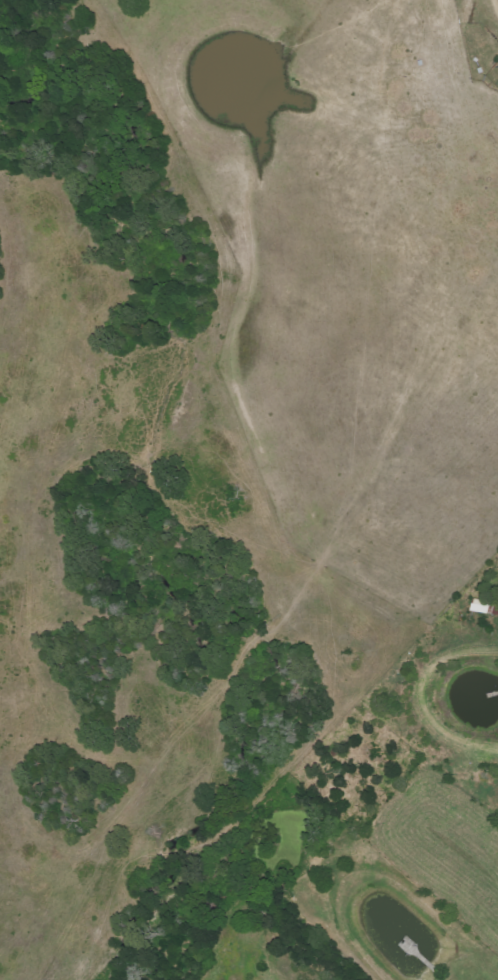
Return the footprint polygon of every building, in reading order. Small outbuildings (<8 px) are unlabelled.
[(475,613),(492,614),(492,602),(475,601),(475,613)]
